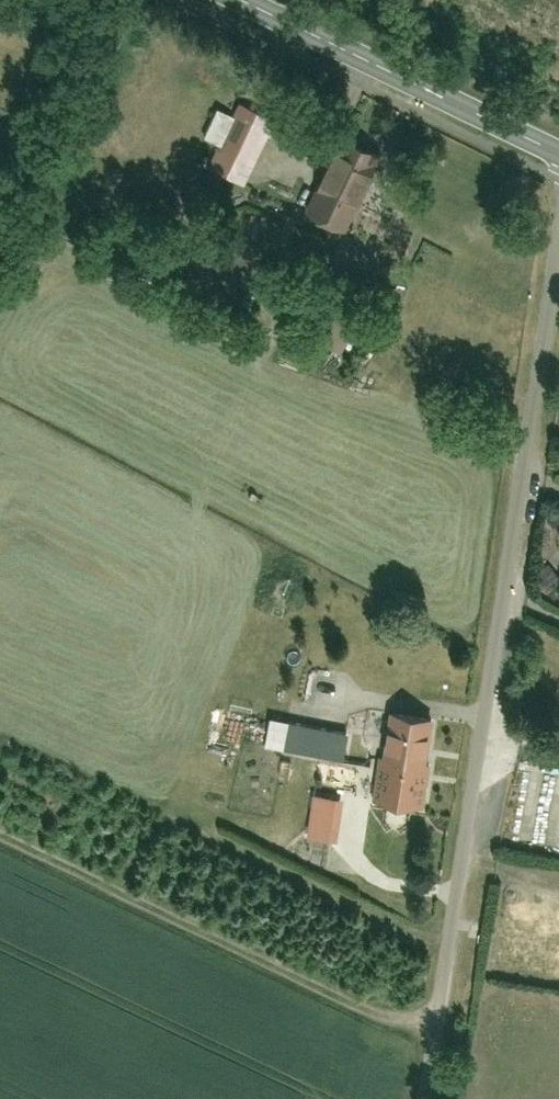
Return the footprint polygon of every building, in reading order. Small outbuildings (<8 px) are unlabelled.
[(248,109),(227,148),(256,164),(277,124),(248,109)] [(221,110),(208,136),(225,145),(238,119),(221,110)] [(345,144),(309,213),(356,236),(391,167),(345,144)] [(332,324),(323,342),(346,353),(355,335),(332,324)] [(277,712),(270,749),(372,769),(379,733),(277,712)] [(431,718),(393,712),(386,758),(382,757),(375,798),(424,805),(430,764),(424,763),(431,718)]
